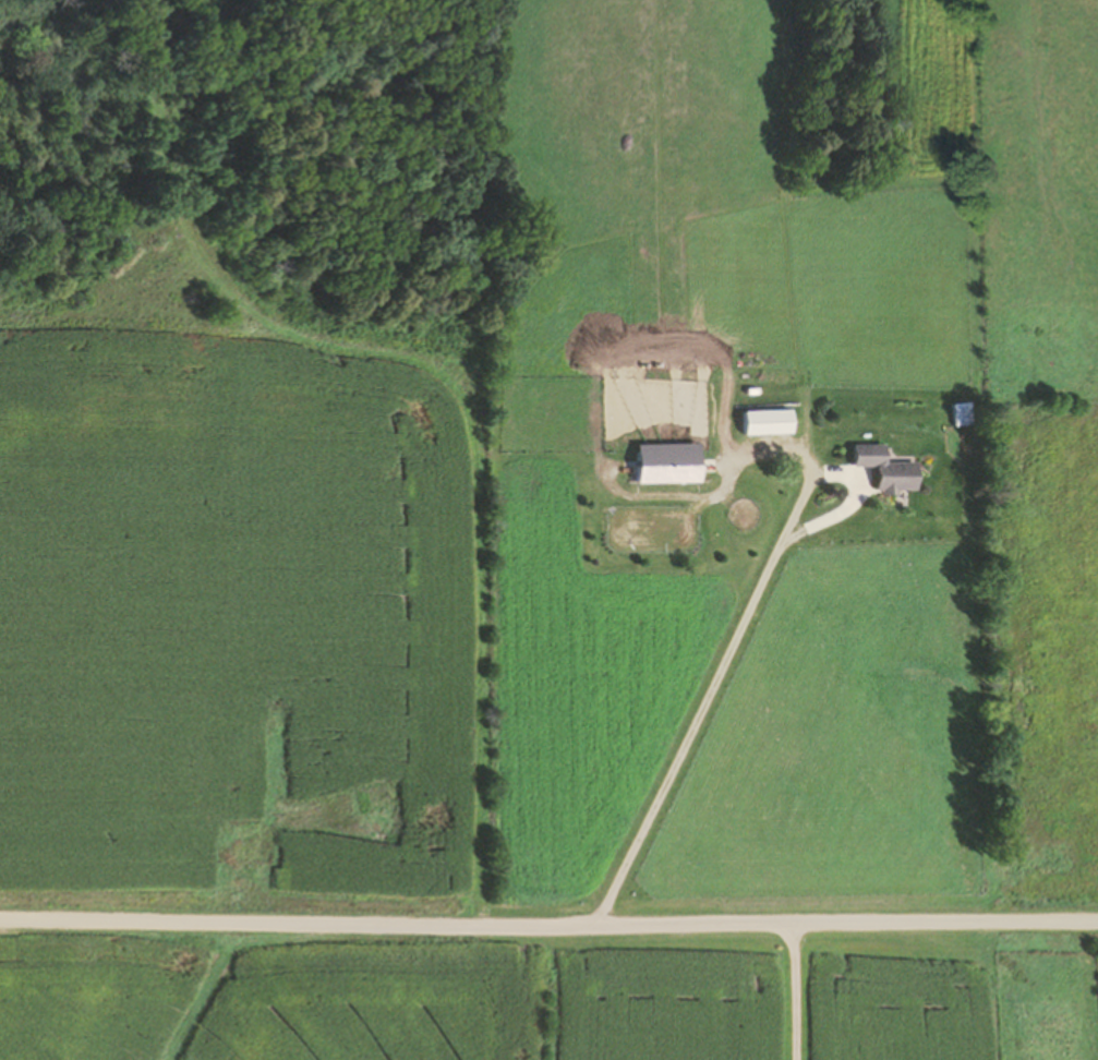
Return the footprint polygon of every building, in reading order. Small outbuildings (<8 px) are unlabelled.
[(966,426),(964,403),(947,404),(949,427),(966,426)] [(735,436),(783,436),(783,412),(735,412),(735,436)] [(691,484),(691,445),(629,445),(629,484),(691,484)] [(908,494),(908,464),(877,464),(877,446),(845,446),(845,468),(867,468),(867,494),(908,494)]
